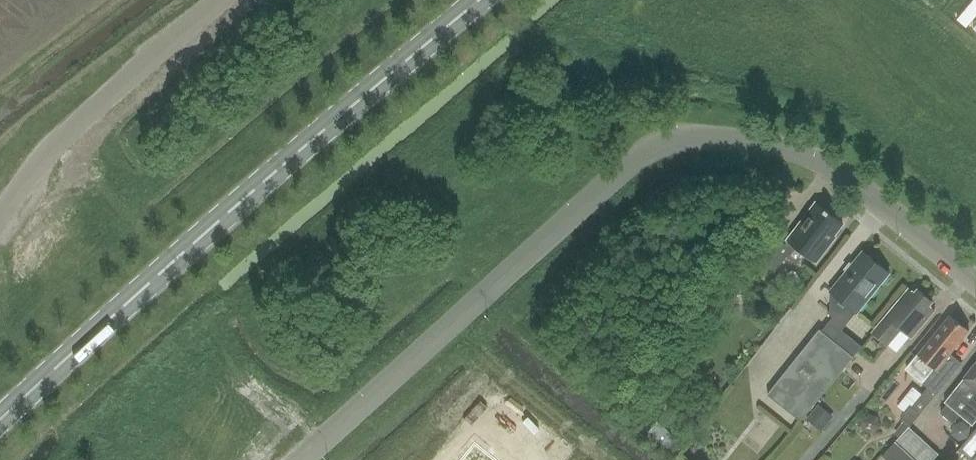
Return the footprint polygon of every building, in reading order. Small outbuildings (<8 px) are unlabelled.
[(829,241),(844,222),(817,202),(785,244),(776,237),(754,265),(770,277),(788,254),(798,262),(805,252),(817,261),(831,242),(829,241)] [(772,237),(761,229),(714,290),(730,302),(738,291),(738,282),(772,237)] [(858,313),(890,273),(863,251),(831,291),(845,303),(823,330),(820,329),(767,394),(801,421),(862,346),(843,330),(857,312),(858,313)] [(913,338),(935,310),(930,306),(934,302),(918,290),(916,294),(910,289),(874,333),(889,346),(903,329),(913,338)] [(938,392),(962,363),(951,354),(970,331),(950,315),(908,368),(914,373),(914,376),(921,381),(924,380),(929,385),(938,392)] [(946,401),(948,404),(941,412),(954,424),(961,415),(974,425),(975,423),(975,364),(946,401)] [(911,425),(938,392),(929,385),(913,405),(911,404),(903,414),(903,418),(911,425)] [(820,431),(832,416),(817,404),(805,419),(820,431)] [(908,427),(882,457),(885,459),(933,459),(938,454),(908,427)] [(960,449),(972,459),(975,459),(975,430),(960,449)] [(475,445),(463,459),(493,459),(475,445)]
